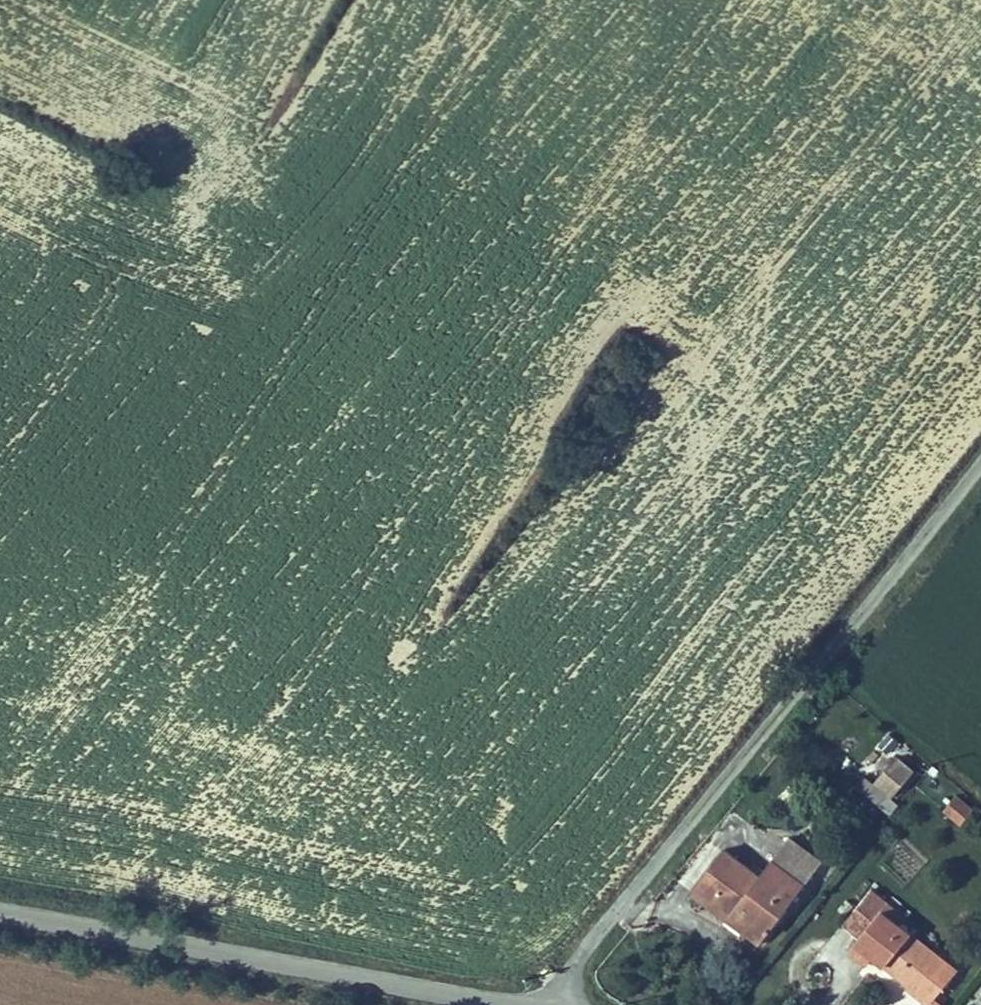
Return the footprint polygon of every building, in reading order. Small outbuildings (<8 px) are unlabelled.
[(897,736),(879,737),(881,754),(898,753),(897,736)] [(908,743),(888,767),(906,782),(925,757),(908,743)] [(969,782),(957,796),(967,804),(978,789),(969,782)] [(967,804),(975,810),(980,803),(980,792),(978,789),(967,804)] [(960,828),(974,810),(956,796),(942,813),(960,828)] [(737,835),(713,870),(783,918),(819,866),(787,844),(775,861),(737,835)] [(783,918),(713,870),(706,880),(777,928),(783,918)] [(868,913),(881,923),(900,900),(918,914),(926,902),(895,879),(868,913)] [(891,941),(938,978),(961,949),(918,914),(900,900),(881,923),(867,940),(883,951),(891,941)] [(950,988),(974,958),(961,949),(938,978),(950,988)] [(950,988),(937,1004),(957,1004),(963,998),(950,988)]
